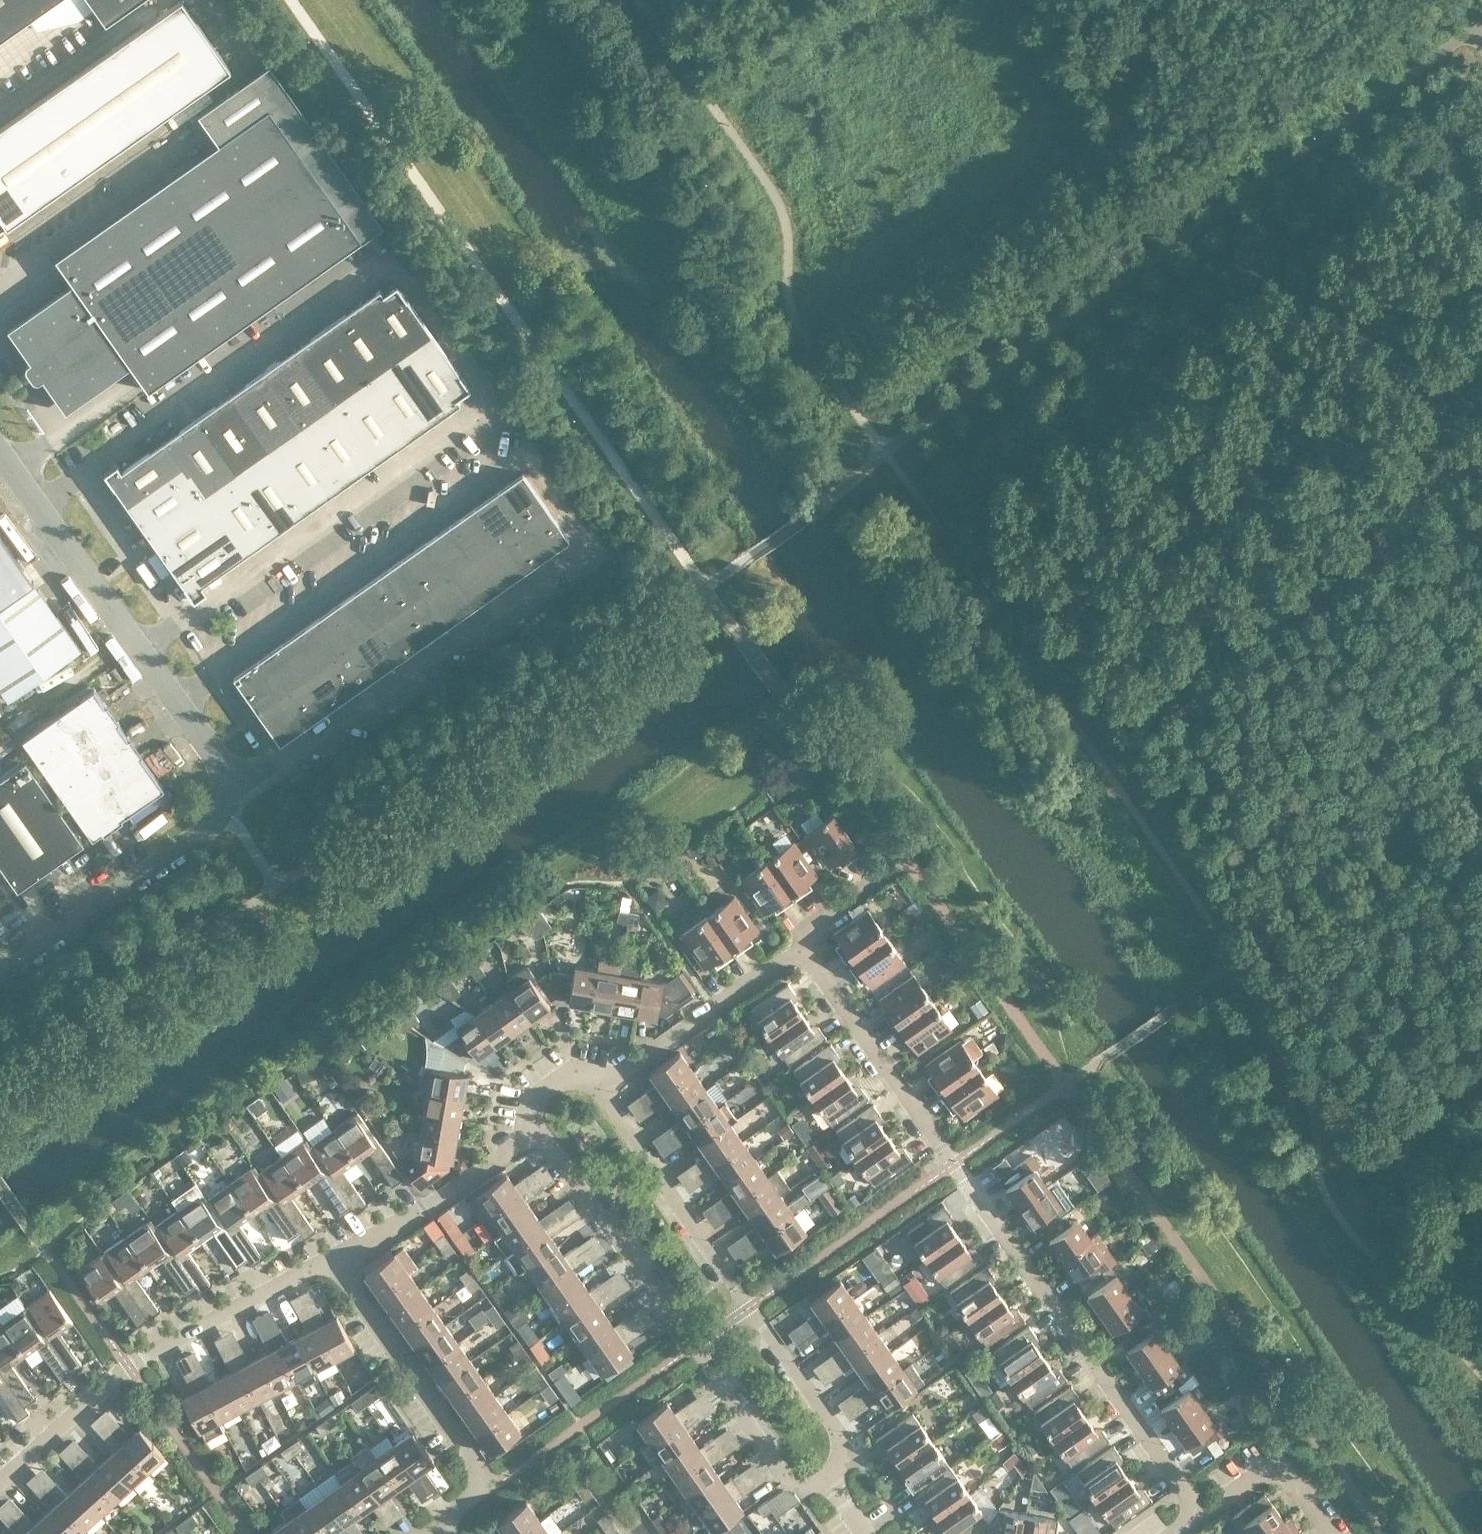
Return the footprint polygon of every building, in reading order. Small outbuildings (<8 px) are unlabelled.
[(182,0),(180,0),(0,127),(0,229),(6,225),(7,226),(231,69),(182,0)] [(55,0),(0,0),(0,39),(55,0)] [(106,23),(138,0),(90,0),(106,23)] [(73,282),(8,328),(31,360),(28,362),(28,363),(27,363),(27,364),(26,364),(26,365),(26,366),(26,367),(26,368),(26,369),(26,370),(27,370),(32,378),(33,379),(34,380),(35,380),(36,380),(37,381),(38,381),(38,380),(39,380),(40,380),(43,378),(66,410),(131,364),(148,389),(362,239),(381,225),(268,64),(197,114),(218,143),(55,257),(73,282)] [(380,287),(348,309),(122,469),(117,462),(104,472),(194,599),(207,590),(202,583),(461,401),(457,397),(470,387),(397,283),(383,292),(380,287)] [(523,472),(498,489),(233,676),(280,742),(570,538),(523,472)] [(8,700),(81,648),(0,533),(0,688),(8,700)] [(22,737),(44,768),(92,837),(164,786),(94,687),(22,737)] [(0,775),(0,863),(18,888),(85,840),(26,757),(0,775)] [(837,810),(805,833),(829,866),(845,855),(849,860),(860,852),(843,828),(848,825),(837,810)] [(702,837),(688,847),(695,857),(709,847),(702,837)] [(794,841),(767,860),(794,898),(804,891),(801,886),(817,875),(794,841)] [(714,850),(713,850),(719,859),(725,856),(719,847),(714,850)] [(711,851),(705,855),(712,865),(718,860),(711,851)] [(794,898),(767,860),(740,879),(763,913),(780,901),(783,906),(794,898)] [(658,888),(646,897),(655,909),(662,904),(664,896),(658,888)] [(734,896),(707,915),(735,953),(745,946),(742,941),(758,930),(734,896)] [(901,910),(900,915),(904,920),(913,914),(907,906),(901,910)] [(840,953),(848,963),(886,936),(867,909),(834,933),(845,949),(840,953)] [(629,912),(619,910),(617,921),(627,923),(629,912)] [(639,914),(629,912),(627,923),(637,924),(639,914)] [(735,953),(707,915),(680,934),(704,968),(721,956),(724,961),(735,953)] [(917,916),(907,923),(911,929),(917,930),(923,925),(917,916)] [(552,926),(546,917),(537,923),(544,932),(552,926)] [(544,932),(537,923),(529,929),(535,938),(544,932)] [(905,963),(886,936),(848,963),(855,974),(860,970),(872,987),(905,963)] [(599,957),(597,969),(591,1005),(612,1009),(618,973),(620,961),(599,957)] [(642,965),(620,961),(618,973),(612,1009),(634,1012),(640,977),(642,965)] [(955,963),(946,970),(954,981),(963,974),(956,964),(955,963)] [(486,973),(479,964),(471,970),(477,979),(486,973)] [(508,978),(511,989),(531,1018),(550,1005),(548,1002),(558,995),(552,970),(538,979),(528,964),(508,978)] [(573,973),(552,970),(558,995),(569,997),(569,1001),(591,1005),(597,969),(575,965),(573,973)] [(477,979),(471,970),(463,976),(469,985),(477,979)] [(694,995),(678,973),(667,981),(662,981),(640,977),(634,1012),(656,1016),(657,1013),(665,1015),(694,995)] [(886,1018),(894,1029),(932,1001),(913,974),(880,998),(891,1015),(886,1018)] [(750,1009),(769,1036),(802,1013),(790,996),(795,993),(788,982),(750,1009)] [(531,1018),(511,989),(493,1001),(514,1031),(531,1018)] [(980,998),(971,1005),(978,1015),(988,1009),(980,998)] [(514,1031),(493,1001),(475,1014),(496,1043),(514,1031)] [(951,1028),(932,1001),(894,1029),(901,1039),(906,1036),(918,1052),(951,1028)] [(419,1020),(413,1011),(405,1017),(411,1025),(419,1020)] [(814,1030),(802,1013),(769,1036),(789,1063),(826,1036),(819,1026),(814,1030)] [(496,1043),(475,1014),(457,1027),(461,1033),(443,1046),(465,1060),(475,1053),(477,1056),(496,1043)] [(411,1025),(405,1017),(396,1023),(403,1031),(411,1025)] [(723,1032),(713,1038),(720,1049),(730,1042),(723,1032)] [(1000,1036),(999,1042),(1003,1048),(1012,1042),(1005,1033),(1000,1036)] [(418,1082),(428,1088),(463,1095),(467,1072),(463,1072),(465,1060),(443,1046),(430,1038),(426,1062),(424,1071),(420,1079),(418,1082)] [(933,1083),(940,1094),(978,1067),(959,1040),(926,1063),(937,1080),(933,1083)] [(793,1069),(812,1096),(845,1074),(833,1057),(838,1053),(831,1043),(793,1069)] [(650,1072),(657,1082),(644,1091),(650,1100),(693,1070),(680,1051),(650,1072)] [(369,1064),(374,1068),(380,1060),(375,1057),(369,1064)] [(297,1070),(301,1081),(312,1078),(308,1066),(297,1070)] [(997,1094),(978,1067),(940,1094),(947,1104),(952,1101),(964,1117),(997,1094)] [(705,1087),(693,1070),(650,1100),(656,1108),(669,1099),(676,1108),(705,1087)] [(857,1091),(845,1074),(812,1096),(831,1124),(869,1097),(862,1087),(857,1091)] [(285,1079),(274,1087),(281,1097),(292,1090),(285,1079)] [(718,1105),(705,1087),(676,1108),(682,1117),(667,1128),(672,1137),(718,1105)] [(463,1095),(428,1088),(424,1110),(460,1116),(463,1095)] [(364,1092),(356,1098),(362,1107),(370,1100),(364,1092)] [(259,1097),(249,1104),(257,1116),(267,1109),(259,1097)] [(727,1098),(718,1105),(672,1137),(678,1145),(694,1134),(701,1143),(730,1123),(740,1116),(727,1098)] [(376,1109),(370,1100),(362,1107),(367,1115),(376,1109)] [(836,1130),(855,1157),(887,1134),(876,1118),(881,1114),(873,1104),(836,1130)] [(460,1116),(424,1110),(420,1131),(456,1137),(460,1116)] [(404,1177),(358,1111),(333,1128),(356,1161),(369,1152),(393,1185),(404,1177)] [(743,1140),(730,1123),(701,1143),(707,1153),(693,1162),(699,1171),(743,1140)] [(788,1124),(779,1130),(784,1137),(793,1131),(788,1124)] [(333,1128),(310,1145),(352,1204),(356,1211),(367,1203),(343,1170),(356,1161),(333,1128)] [(456,1137),(420,1131),(416,1154),(402,1164),(419,1188),(447,1168),(449,1160),(452,1160),(456,1137)] [(806,1132),(799,1137),(805,1144),(812,1139),(806,1132)] [(899,1151),(887,1134),(855,1157),(874,1184),(912,1158),(904,1148),(899,1151)] [(306,1138),(282,1155),(304,1187),(317,1178),(341,1212),(352,1204),(310,1145),(306,1138)] [(755,1158),(743,1140),(699,1171),(705,1179),(719,1169),(726,1179),(755,1158)] [(815,1143),(809,1148),(816,1158),(823,1153),(816,1143),(815,1143)] [(185,1149),(177,1154),(185,1165),(193,1160),(185,1149)] [(1032,1154),(999,1178),(1018,1205),(1047,1186),(1034,1168),(1039,1164),(1032,1154)] [(282,1155),(259,1171),(258,1172),(300,1231),(304,1238),(315,1230),(291,1197),(304,1187),(282,1155)] [(768,1176),(755,1158),(726,1179),(732,1188),(719,1198),(724,1206),(768,1176)] [(254,1165),(230,1182),(253,1214),(266,1205),(289,1238),(300,1231),(258,1172),(259,1171),(254,1165)] [(778,1169),(768,1176),(724,1206),(730,1215),(744,1205),(751,1214),(780,1194),(790,1187),(778,1169)] [(1088,1180),(1087,1180),(1094,1191),(1109,1180),(1102,1170),(1088,1180)] [(147,1181),(153,1182),(157,1179),(152,1172),(144,1177),(147,1181)] [(839,1172),(830,1179),(837,1187),(845,1180),(839,1172)] [(529,1173),(514,1183),(506,1173),(477,1194),(467,1201),(480,1219),(534,1181),(529,1173)] [(540,1190),(534,1181),(480,1219),(493,1237),(503,1230),(532,1209),(525,1200),(540,1190)] [(171,1199),(178,1208),(201,1241),(214,1232),(237,1265),(248,1258),(206,1198),(207,1198),(195,1182),(171,1199)] [(253,1214),(230,1182),(207,1198),(206,1198),(248,1258),(252,1264),(263,1257),(240,1223),(253,1214)] [(830,1185),(819,1194),(826,1204),(838,1195),(830,1185)] [(1059,1204),(1047,1186),(1018,1205),(1038,1233),(1043,1230),(1043,1229),(1060,1217),(1054,1208),(1059,1204)] [(124,1198),(131,1199),(134,1197),(128,1188),(121,1194),(124,1198)] [(793,1211),(780,1194),(751,1214),(757,1224),(743,1233),(749,1242),(793,1211)] [(1124,1194),(1116,1200),(1124,1211),(1132,1206),(1124,1194)] [(854,1195),(848,1200),(852,1206),(859,1201),(854,1195)] [(907,1231),(926,1258),(959,1235),(947,1218),(952,1215),(945,1205),(907,1231)] [(178,1208),(155,1225),(154,1225),(196,1284),(196,1285),(201,1291),(211,1284),(188,1250),(201,1241),(178,1208)] [(552,1209),(538,1219),(532,1209),(503,1230),(493,1237),(505,1255),(515,1248),(544,1227),(558,1217),(552,1209)] [(806,1230),(793,1211),(749,1242),(755,1250),(769,1240),(776,1251),(806,1230)] [(1065,1213),(1060,1217),(1043,1229),(1043,1230),(1062,1257),(1090,1237),(1077,1219),(1071,1223),(1065,1213)] [(564,1226),(558,1217),(544,1227),(515,1248),(505,1255),(518,1273),(527,1266),(557,1245),(550,1235),(564,1226)] [(150,1218),(126,1235),(149,1268),(162,1258),(186,1292),(196,1285),(196,1284),(154,1225),(155,1225),(150,1218)] [(1141,1232),(1141,1233),(1146,1240),(1151,1237),(1146,1229),(1141,1232)] [(449,1241),(443,1233),(434,1239),(440,1247),(449,1241)] [(149,1268),(126,1235),(103,1252),(149,1318),(160,1310),(136,1277),(149,1268)] [(970,1252),(959,1235),(926,1258),(945,1285),(983,1259),(975,1249),(970,1252)] [(1103,1255),(1090,1237),(1062,1257),(1081,1284),(1104,1269),(1097,1260),(1103,1255)] [(455,1250),(449,1241),(440,1247),(446,1256),(455,1250)] [(577,1245),(564,1254),(557,1245),(527,1266),(540,1284),(570,1263),(583,1253),(577,1245)] [(416,1264),(403,1246),(394,1252),(365,1273),(378,1291),(407,1271),(416,1264)] [(149,1318),(103,1252),(78,1269),(101,1301),(115,1292),(138,1325),(149,1318)] [(589,1262),(583,1253),(570,1263),(540,1284),(552,1301),(582,1280),(575,1271),(589,1262)] [(949,1291),(968,1318),(1001,1295),(989,1278),(994,1275),(987,1265),(949,1291)] [(474,1276),(468,1268),(459,1274),(465,1283),(474,1276)] [(1110,1278),(1104,1269),(1081,1284),(1101,1312),(1129,1292),(1116,1274),(1110,1278)] [(420,1288),(407,1271),(378,1291),(390,1309),(420,1288)] [(892,1274),(882,1281),(892,1295),(902,1288),(892,1274)] [(480,1285),(474,1276),(465,1283),(471,1291),(480,1285)] [(17,1277),(11,1282),(16,1290),(22,1285),(17,1277)] [(811,1300),(818,1310),(804,1320),(810,1328),(853,1298),(840,1279),(811,1300)] [(602,1280),(588,1290),(582,1280),(552,1301),(565,1319),(594,1298),(608,1288),(602,1280)] [(501,1286),(492,1292),(499,1303),(508,1297),(501,1286)] [(432,1306),(420,1288),(390,1309),(403,1327),(432,1306)] [(614,1297),(608,1288),(594,1298),(565,1319),(577,1337),(607,1316),(600,1306),(614,1297)] [(73,1321),(50,1289),(26,1306),(72,1372),(83,1364),(59,1331),(73,1321)] [(914,1295),(921,1306),(929,1300),(921,1290),(914,1295)] [(1142,1310),(1129,1292),(1101,1312),(1120,1339),(1142,1324),(1136,1314),(1142,1310)] [(1013,1312),(1001,1295),(968,1318),(987,1345),(1025,1319),(1018,1309),(1013,1312)] [(866,1315),(853,1298),(810,1328),(816,1336),(830,1327),(836,1336),(866,1315)] [(506,1311),(506,1312),(517,1327),(531,1317),(520,1302),(506,1311)] [(499,1312),(493,1304),(485,1310),(490,1318),(499,1312)] [(72,1372),(26,1306),(2,1323),(25,1355),(38,1346),(62,1379),(72,1372)] [(318,1306),(309,1311),(333,1357),(354,1347),(337,1315),(325,1321),(318,1306)] [(445,1324),(432,1306),(403,1327),(415,1344),(445,1324)] [(918,1309),(908,1316),(913,1323),(923,1316),(918,1309)] [(333,1357),(309,1311),(299,1316),(307,1330),(297,1336),(314,1367),(333,1357)] [(505,1320),(499,1312),(490,1318),(496,1327),(505,1320)] [(633,1324),(627,1315),(613,1325),(607,1316),(577,1337),(590,1354),(619,1333),(633,1324)] [(878,1333),(866,1315),(836,1336),(843,1345),(829,1355),(835,1363),(878,1333)] [(2,1323),(0,1324),(0,1370),(25,1405),(35,1398),(12,1364),(25,1355),(2,1323)] [(458,1342),(445,1324),(415,1344),(428,1362),(458,1342)] [(639,1332),(633,1324),(619,1333),(590,1354),(603,1373),(632,1352),(625,1342),(639,1332)] [(1149,1333),(1142,1324),(1120,1339),(1139,1367),(1168,1347),(1155,1329),(1149,1333)] [(943,1325),(937,1329),(942,1336),(949,1331),(945,1325),(943,1325)] [(992,1351),(1000,1362),(992,1368),(991,1372),(1001,1385),(1011,1378),(1043,1355),(1031,1339),(1036,1335),(1029,1325),(992,1351)] [(270,1331),(295,1378),(300,1386),(319,1376),(314,1367),(297,1336),(287,1341),(279,1326),(270,1331)] [(295,1378),(270,1331),(261,1336),(269,1351),(259,1356),(276,1388),(295,1378)] [(891,1351),(878,1333),(835,1363),(841,1372),(855,1362),(861,1371),(891,1351)] [(524,1347),(518,1339),(510,1345),(516,1353),(524,1347)] [(1224,1340),(1209,1350),(1215,1358),(1229,1348),(1224,1340)] [(470,1359),(458,1342),(428,1362),(441,1380),(470,1359)] [(241,1347),(232,1351),(237,1361),(246,1356),(241,1347)] [(530,1356),(524,1347),(516,1353),(521,1362),(530,1356)] [(1180,1365),(1168,1347),(1139,1367),(1158,1394),(1159,1394),(1162,1392),(1176,1382),(1181,1379),(1175,1369),(1180,1365)] [(237,1361),(232,1351),(223,1356),(231,1371),(221,1376),(238,1408),(257,1398),(240,1366),(237,1361)] [(903,1368),(891,1351),(861,1371),(868,1381),(854,1390),(860,1399),(903,1368)] [(1055,1372),(1043,1355),(1011,1378),(1030,1405),(1067,1379),(1060,1369),(1055,1372)] [(276,1388),(259,1356),(240,1366),(257,1398),(276,1388)] [(483,1377),(470,1359),(441,1380),(453,1398),(483,1377)] [(911,1362),(903,1368),(860,1399),(866,1407),(879,1397),(887,1408),(924,1381),(911,1362)] [(1241,1364),(1232,1370),(1238,1379),(1247,1373),(1241,1364)] [(194,1372),(199,1381),(202,1386),(219,1418),(238,1408),(221,1376),(211,1382),(203,1367),(194,1372)] [(19,1419),(30,1412),(25,1405),(0,1370),(0,1392),(19,1419)] [(199,1381),(194,1372),(185,1376),(190,1386),(199,1381)] [(549,1382),(543,1374),(535,1380),(541,1389),(549,1382)] [(495,1395),(483,1377),(453,1398),(465,1415),(495,1395)] [(378,1382),(359,1395),(366,1404),(384,1391),(378,1382)] [(555,1391),(549,1382),(541,1389),(547,1397),(555,1391)] [(1176,1382),(1162,1392),(1159,1394),(1158,1394),(1153,1397),(1173,1425),(1201,1405),(1188,1387),(1182,1391),(1176,1382)] [(1034,1411),(1053,1438),(1085,1415),(1073,1399),(1079,1395),(1071,1385),(1034,1411)] [(225,1429),(219,1418),(202,1386),(182,1397),(199,1429),(200,1428),(206,1439),(225,1429)] [(331,1396),(336,1405),(343,1402),(338,1392),(331,1396)] [(999,1401),(994,1393),(986,1398),(991,1406),(999,1401)] [(366,1404),(359,1395),(351,1401),(357,1410),(366,1404)] [(507,1412),(495,1395),(465,1415),(478,1433),(507,1412)] [(316,1407),(316,1408),(323,1416),(334,1408),(327,1399),(316,1407)] [(637,1422),(651,1441),(694,1410),(688,1402),(674,1411),(667,1401),(637,1422)] [(1214,1423),(1201,1405),(1173,1425),(1193,1453),(1226,1430),(1219,1419),(1214,1423)] [(983,1406),(973,1413),(979,1422),(989,1415),(983,1406)] [(1269,1409),(1257,1417),(1262,1423),(1273,1415),(1269,1409)] [(700,1418),(694,1410),(651,1441),(663,1458),(692,1437),(686,1428),(700,1418)] [(521,1431),(507,1412),(478,1433),(491,1452),(521,1431)] [(882,1449),(887,1446),(899,1462),(932,1440),(913,1413),(875,1439),(882,1449)] [(333,1414),(324,1420),(330,1429),(339,1423),(333,1414)] [(1097,1432),(1085,1415),(1053,1438),(1072,1465),(1109,1439),(1102,1429),(1097,1432)] [(330,1429),(324,1420),(316,1426),(322,1434),(330,1429)] [(119,1438),(123,1442),(147,1469),(164,1453),(140,1427),(131,1435),(119,1423),(112,1430),(119,1438)] [(119,1438),(112,1430),(104,1437),(111,1445),(119,1438)] [(433,1460),(413,1431),(394,1444),(415,1473),(433,1460)] [(992,1440),(996,1446),(1006,1439),(1001,1433),(992,1440)] [(713,1437),(699,1447),(692,1437),(663,1458),(675,1476),(719,1445),(713,1437)] [(297,1439),(289,1445),(295,1453),(303,1448),(297,1439)] [(950,1466),(932,1440),(899,1462),(911,1479),(906,1483),(913,1493),(950,1466)] [(147,1469),(123,1442),(107,1457),(131,1483),(147,1469)] [(367,1443),(350,1456),(352,1459),(334,1471),(341,1481),(362,1511),(397,1486),(376,1456),(367,1443)] [(1036,1449),(1031,1443),(1024,1448),(1029,1454),(1036,1449)] [(415,1473),(394,1444),(376,1456),(397,1486),(415,1473)] [(295,1453),(289,1445),(281,1450),(287,1459),(295,1453)] [(724,1454),(719,1445),(675,1476),(688,1493),(717,1473),(711,1463),(724,1454)] [(1121,1455),(1114,1445),(1076,1471),(1095,1498),(1128,1475),(1116,1459),(1121,1455)] [(87,1452),(80,1459),(87,1467),(95,1460),(87,1452)] [(1016,1454),(1005,1463),(1009,1470),(1015,1466),(1021,1462),(1016,1454)] [(131,1483),(107,1457),(91,1471),(115,1498),(131,1483)] [(87,1467),(80,1459),(72,1466),(79,1474),(87,1467)] [(262,1463),(254,1469),(260,1478),(268,1472),(262,1463)] [(969,1493),(950,1466),(913,1493),(920,1502),(925,1499),(937,1515),(969,1493)] [(260,1478),(254,1469),(245,1475),(251,1484),(260,1478)] [(115,1498),(91,1471),(75,1486),(99,1512),(115,1498)] [(738,1472),(724,1482),(717,1473),(688,1493),(700,1511),(743,1481),(738,1472)] [(1036,1475),(1034,1489),(1047,1491),(1036,1475)] [(1139,1492),(1128,1475),(1095,1498),(1114,1525),(1152,1499),(1144,1489),(1139,1492)] [(587,1485),(581,1477),(572,1483),(578,1491),(587,1485)] [(55,1481),(48,1488),(83,1527),(99,1512),(75,1486),(67,1493),(55,1481)] [(362,1511),(341,1481),(323,1494),(344,1523),(362,1511)] [(749,1489),(743,1481),(700,1511),(713,1530),(743,1509),(736,1499),(749,1489)] [(1064,1483),(1053,1490),(1062,1502),(1072,1495),(1064,1483)] [(593,1494),(587,1485),(578,1491),(584,1500),(593,1494)] [(48,1488),(40,1495),(51,1507),(43,1515),(60,1533),(75,1533),(83,1527),(48,1488)] [(795,1492),(783,1489),(765,1501),(772,1509),(776,1515),(800,1499),(795,1492)] [(969,1493),(937,1515),(949,1532),(946,1533),(979,1533),(989,1521),(988,1520),(969,1493)] [(1232,1516),(1239,1527),(1244,1523),(1251,1533),(1266,1533),(1284,1521),(1265,1493),(1232,1516)] [(323,1494),(306,1506),(326,1533),(329,1533),(344,1523),(323,1494)] [(288,1518),(299,1533),(326,1533),(306,1506),(299,1496),(281,1509),(288,1518)] [(526,1500),(497,1521),(506,1533),(518,1533),(539,1519),(526,1500)] [(772,1509),(765,1501),(757,1506),(764,1515),(772,1509)] [(988,1520),(989,1521),(979,1533),(1020,1533),(1025,1513),(997,1508),(988,1520)] [(1084,1509),(1070,1518),(1077,1527),(1090,1518),(1084,1509)] [(23,1510),(16,1517),(23,1525),(31,1518),(23,1510)] [(612,1520),(606,1512),(597,1518),(603,1527),(612,1520)] [(192,1513),(184,1519),(190,1528),(198,1522),(192,1513)] [(1025,1513),(1020,1533),(1055,1533),(1058,1518),(1025,1513)] [(43,1515),(27,1529),(31,1533),(60,1533),(43,1515)] [(23,1525),(16,1517),(8,1524),(17,1533),(31,1533),(27,1529),(23,1525)] [(288,1518),(270,1532),(271,1533),(299,1533),(288,1518)] [(190,1528),(184,1519),(175,1525),(182,1533),(190,1528)] [(539,1519),(518,1533),(550,1533),(539,1519)] [(738,1519),(730,1525),(736,1533),(745,1528),(738,1519)] [(612,1520),(603,1527),(608,1533),(610,1533),(618,1529),(612,1520)] [(1284,1521),(1266,1533),(1301,1533),(1295,1526),(1290,1530),(1284,1521)] [(730,1525),(722,1531),(724,1533),(736,1533),(730,1525)]
